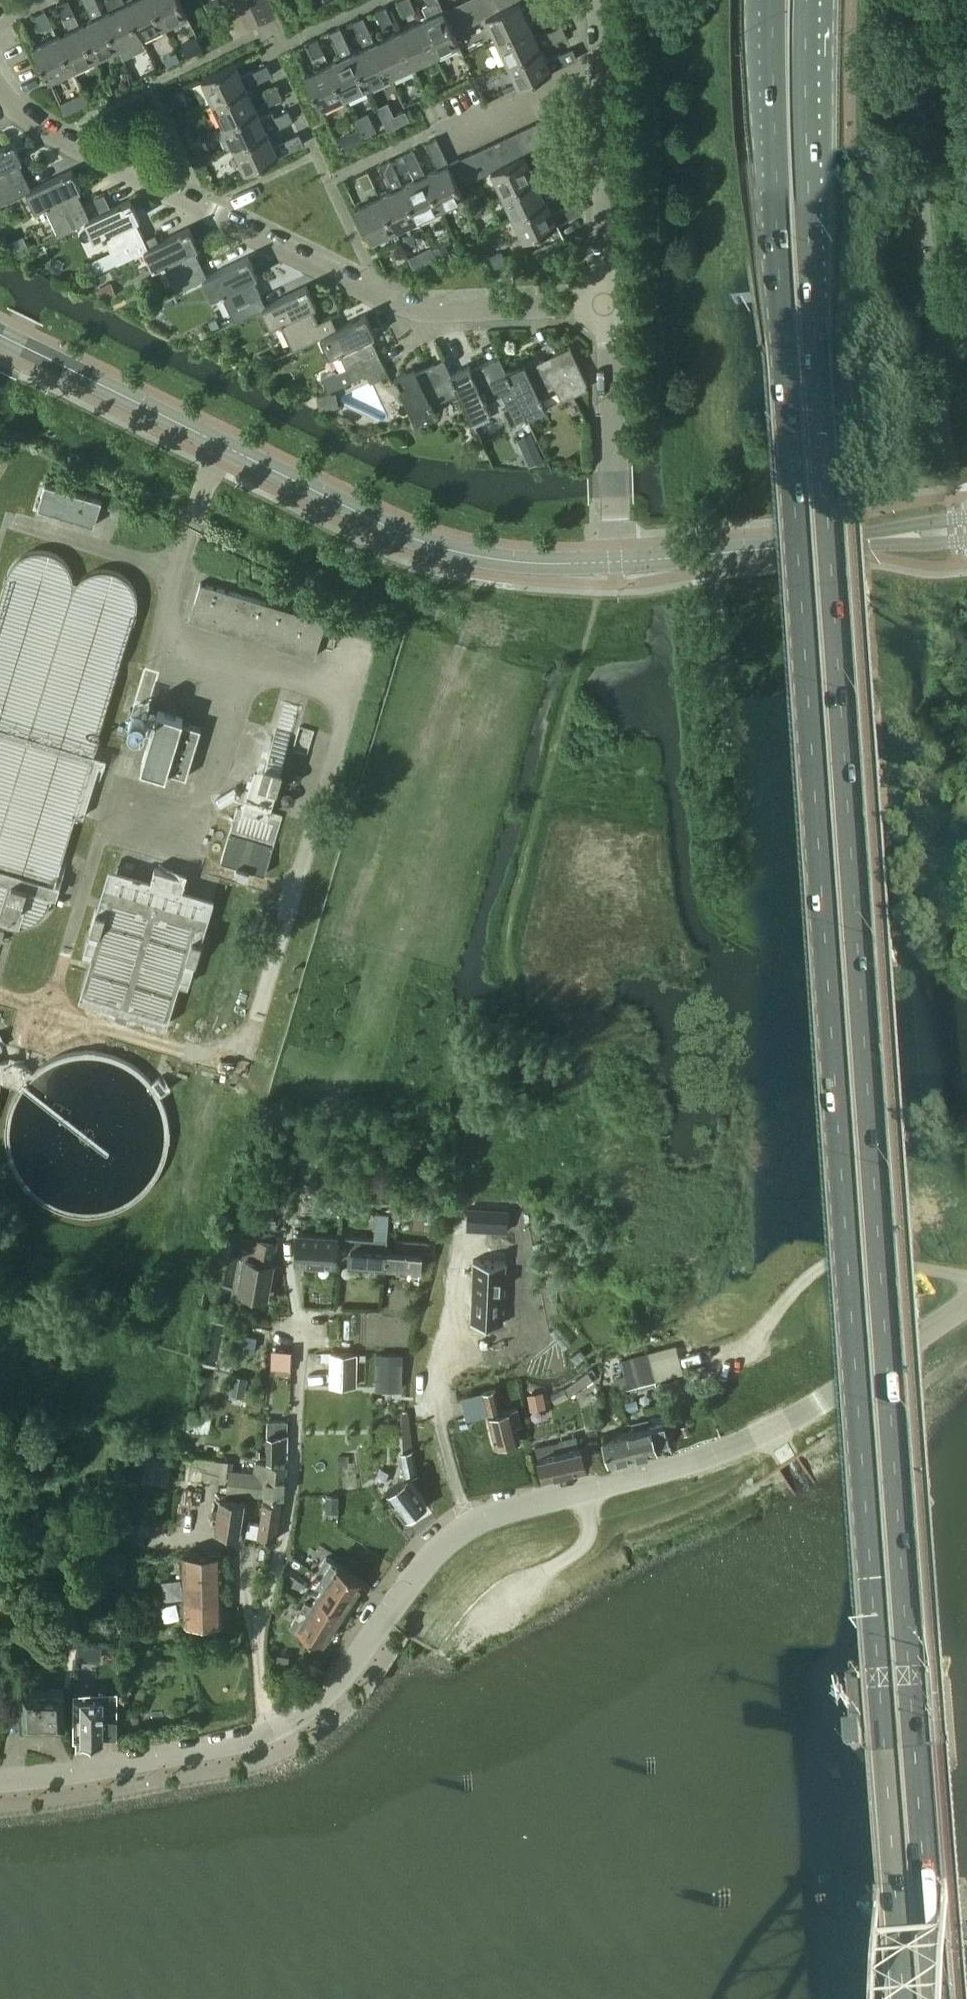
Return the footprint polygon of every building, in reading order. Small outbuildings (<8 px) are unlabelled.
[(72,69),(95,58),(79,25),(80,25),(68,0),(67,0),(57,4),(69,30),(56,36),(72,69)] [(95,58),(118,47),(102,14),(103,14),(96,0),(83,0),(92,19),(80,25),(79,25),(95,58)] [(110,11),(103,14),(102,14),(118,47),(140,37),(125,4),(125,3),(124,0),(105,0),(110,11)] [(140,37),(163,26),(151,0),(132,0),(125,3),(125,4),(140,37)] [(163,26),(187,15),(180,0),(151,0),(163,26)] [(404,15),(415,10),(410,0),(398,0),(404,15)] [(435,54),(458,43),(453,32),(438,0),(426,0),(427,3),(422,6),(427,17),(420,21),(435,54)] [(464,27),(476,21),(466,0),(465,0),(454,5),(464,27)] [(476,21),(486,17),(486,16),(487,16),(480,0),(466,0),(476,21)] [(487,16),(498,10),(494,0),(480,0),(487,16)] [(498,10),(510,5),(507,0),(494,0),(498,10)] [(486,16),(486,17),(497,40),(530,25),(556,13),(551,2),(525,14),(519,1),(510,5),(498,10),(487,16),(486,16)] [(443,10),(453,32),(464,27),(454,5),(443,10)] [(375,11),(382,25),(392,21),(385,6),(375,11)] [(34,15),(41,30),(52,25),(45,10),(34,15)] [(351,53),(367,86),(389,75),(374,42),(363,17),(352,22),(364,47),(352,53),(351,53)] [(397,32),(412,65),(435,54),(420,21),(397,32)] [(530,25),(497,40),(507,63),(540,47),(541,47),(566,36),(561,25),(536,37),(530,25)] [(328,64),(344,97),(367,86),(351,53),(352,53),(340,27),(329,32),(341,58),(328,64)] [(374,42),(389,75),(412,65),(397,32),(374,42)] [(42,65),(49,80),(72,69),(56,36),(33,47),(41,65),(42,65)] [(306,43),(313,57),(324,52),(317,38),(306,43)] [(540,47),(507,63),(518,86),(533,79),(551,70),(577,58),(572,48),(546,60),(541,47),(540,47)] [(202,78),(213,102),(246,86),(246,87),(271,75),(266,64),(241,76),(235,63),(216,71),(202,78)] [(314,93),(320,108),(344,97),(328,64),(305,75),(313,93),(314,93)] [(213,102),(223,124),(256,109),(246,87),(246,86),(213,102)] [(263,94),(267,104),(282,98),(277,87),(263,94)] [(223,124),(234,147),(267,132),(293,120),(288,110),(262,122),(256,109),(223,124)] [(539,121),(528,126),(538,148),(549,142),(539,121)] [(528,126),(516,132),(527,153),(538,148),(528,126)] [(234,147),(245,171),(259,164),(260,164),(278,155),(303,143),(298,133),(273,145),(267,132),(234,147)] [(516,132),(505,137),(515,158),(524,154),(527,153),(516,132)] [(505,137),(494,142),(504,164),(515,158),(505,137)] [(425,175),(440,208),(464,197),(458,185),(448,164),(436,138),(426,143),(438,168),(425,174),(425,175)] [(27,192),(26,191),(31,189),(30,189),(18,162),(22,160),(13,141),(0,147),(0,204),(27,192)] [(494,142),(481,148),(491,170),(504,164),(494,142)] [(471,153),(481,175),(491,170),(481,148),(471,153)] [(402,185),(418,218),(440,208),(425,175),(425,174),(413,149),(403,154),(415,179),(402,185)] [(459,158),(470,180),(481,175),(471,153),(459,158)] [(491,170),(502,193),(535,177),(535,178),(560,166),(555,155),(530,167),(524,154),(515,158),(504,164),(491,170)] [(448,164),(458,185),(470,180),(459,158),(448,164)] [(379,196),(395,229),(418,218),(402,185),(390,160),(380,165),(392,190),(379,196)] [(58,234),(85,221),(89,219),(89,218),(76,191),(81,189),(72,170),(30,189),(31,189),(26,191),(27,192),(35,210),(45,206),(58,234)] [(357,175),(364,190),(374,185),(368,170),(357,175)] [(535,177),(502,193),(513,216),(546,200),(546,201),(571,189),(566,178),(541,190),(535,178),(535,177)] [(364,225),(371,240),(395,229),(379,196),(356,207),(364,225)] [(116,263),(144,250),(148,248),(148,247),(135,220),(139,218),(130,199),(89,218),(89,219),(85,221),(94,239),(103,235),(116,263)] [(546,200),(513,216),(523,239),(538,232),(557,224),(556,223),(582,212),(577,201),(552,213),(546,201),(546,200)] [(175,292),(203,279),(207,277),(206,276),(194,249),(198,247),(189,228),(148,247),(148,248),(144,250),(153,268),(162,264),(175,292)] [(234,321),(262,308),(261,308),(266,306),(266,305),(253,278),(257,276),(248,257),(206,276),(207,277),(203,279),(211,297),(221,293),(234,321)] [(293,350),(320,337),(324,335),(324,334),(337,329),(337,328),(331,315),(318,321),(311,307),(316,305),(307,286),(266,305),(266,306),(261,308),(262,308),(270,326),(279,322),(293,350)] [(338,351),(351,379),(383,364),(370,336),(374,334),(365,315),(337,328),(337,329),(324,334),(324,335),(320,337),(329,355),(338,351)] [(513,388),(526,416),(545,407),(541,398),(557,391),(561,400),(587,388),(585,384),(587,383),(570,346),(526,366),(524,362),(506,370),(505,371),(513,388)] [(504,407),(511,423),(526,416),(513,388),(505,371),(506,370),(499,356),(471,369),(469,365),(450,373),(458,391),(471,419),(490,410),(486,401),(502,393),(507,406),(504,407)] [(431,404),(458,391),(450,373),(444,359),(416,372),(414,368),(394,377),(416,422),(435,413),(431,404)] [(37,509),(94,526),(101,500),(45,483),(37,509)] [(19,502),(26,505),(28,497),(21,495),(19,502)] [(189,619),(314,656),(325,620),(200,582),(189,619)] [(249,869),(265,874),(282,815),(268,810),(299,706),(284,701),(261,778),(252,775),(242,808),(237,807),(221,861),(236,865),(235,869),(248,873),(249,869)] [(167,771),(186,777),(200,728),(181,722),(183,718),(157,710),(140,768),(165,775),(167,771)] [(485,1212),(485,1226),(508,1227),(508,1213),(507,1213),(485,1212)] [(295,1262),(335,1265),(337,1237),(297,1234),(295,1262)] [(239,1291),(266,1296),(272,1264),(271,1264),(275,1241),(248,1237),(239,1291)] [(362,1266),(383,1267),(384,1250),(386,1250),(387,1239),(346,1237),(345,1253),(350,1254),(349,1265),(362,1265),(362,1266)] [(383,1267),(408,1269),(408,1268),(421,1269),(422,1259),(427,1259),(428,1243),(396,1241),(395,1250),(386,1250),(384,1250),(383,1267)] [(473,1260),(470,1321),(502,1323),(505,1261),(473,1260)] [(276,1368),(292,1369),(294,1351),(278,1350),(276,1368)] [(619,1360),(627,1388),(656,1381),(648,1352),(619,1360)] [(330,1386),(355,1386),(356,1354),(331,1354),(330,1386)] [(378,1363),(378,1381),(399,1382),(400,1364),(378,1363)] [(565,1387),(570,1395),(593,1379),(587,1371),(565,1387)] [(550,1394),(555,1405),(569,1399),(564,1388),(550,1394)] [(483,1392),(496,1447),(520,1441),(516,1426),(521,1424),(517,1408),(501,1412),(495,1389),(483,1392)] [(527,1395),(529,1410),(545,1408),(543,1392),(527,1395)] [(187,1429),(208,1432),(210,1418),(189,1414),(187,1429)] [(267,1458),(286,1458),(287,1420),(273,1420),(273,1430),(269,1430),(267,1458)] [(664,1423),(626,1432),(633,1458),(663,1451),(662,1445),(669,1443),(664,1423)] [(602,1438),(609,1463),(633,1458),(626,1432),(602,1438)] [(538,1459),(543,1480),(586,1470),(581,1448),(538,1459)] [(401,1461),(405,1478),(409,1476),(417,1474),(412,1450),(402,1452),(404,1460),(401,1461)] [(264,1495),(282,1497),(285,1468),(255,1464),(254,1475),(229,1472),(227,1492),(264,1495)] [(387,1490),(405,1518),(427,1504),(409,1476),(405,1478),(387,1490)] [(215,1531),(239,1534),(244,1500),(220,1497),(215,1531)] [(258,1537),(276,1540),(281,1503),(263,1500),(259,1527),(248,1525),(247,1535),(258,1537)] [(184,1590),(185,1621),(223,1620),(221,1553),(213,1553),(212,1549),(208,1549),(208,1553),(183,1554),(184,1578),(174,1578),(174,1590),(184,1590)] [(326,1578),(353,1596),(363,1581),(327,1557),(316,1572),(326,1578)] [(316,1593),(343,1611),(353,1596),(326,1578),(316,1593)] [(307,1607),(334,1625),(343,1611),(316,1593),(307,1607)] [(296,1622),(323,1640),(334,1625),(307,1607),(296,1622)] [(68,1643),(78,1644),(80,1630),(69,1629),(68,1643)] [(21,1690),(23,1728),(65,1727),(63,1689),(21,1690)] [(82,1696),(81,1745),(103,1743),(103,1738),(117,1738),(117,1716),(103,1716),(104,1695),(82,1696)] [(963,1874),(879,1881),(872,1882),(867,1884),(863,1888),(860,1894),(862,1899),(868,1903),(874,1906),(879,1907),(964,1901),(966,1900),(966,1874),(963,1874)]
